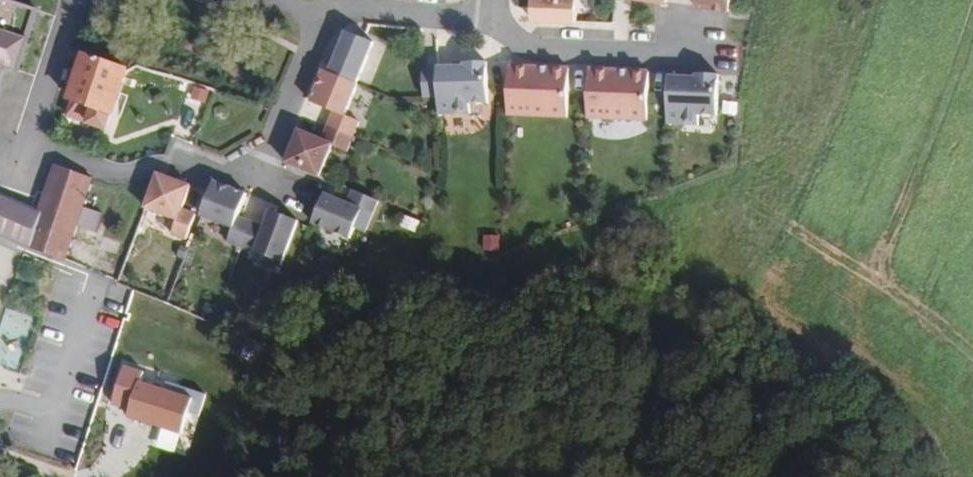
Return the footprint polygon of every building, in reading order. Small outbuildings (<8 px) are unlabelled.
[(526,19),(570,20),(571,0),(526,0),(526,19)] [(688,5),(722,11),(724,0),(688,0),(688,5)] [(16,72),(28,39),(0,31),(0,68),(16,72)] [(368,42),(342,32),(325,73),(352,84),(368,42)] [(75,101),(70,117),(106,129),(127,70),(85,56),(70,99),(75,101)] [(459,63),(459,67),(432,67),(432,69),(433,96),(433,114),(465,113),(464,103),(483,103),(481,62),(459,63)] [(563,68),(503,66),(502,114),(562,117),(563,68)] [(418,97),(433,96),(432,69),(417,70),(418,97)] [(643,71),(583,69),(581,117),(641,120),(643,71)] [(329,112),(324,126),(348,137),(354,122),(340,116),(353,84),(352,84),(325,73),(320,70),(306,103),(329,112)] [(690,73),(690,77),(662,77),(661,123),(710,124),(712,73),(690,73)] [(281,164),(315,178),(328,145),(342,151),(348,137),(324,126),(318,141),(294,132),(281,164)] [(64,262),(87,194),(93,196),(94,191),(95,192),(97,185),(91,182),(92,181),(55,167),(39,211),(27,246),(64,262)] [(186,188),(153,175),(141,209),(173,222),(168,236),(182,241),(191,216),(177,211),(186,188)] [(209,183),(196,217),(229,230),(223,244),(237,249),(246,224),(233,219),(242,196),(209,183)] [(317,195),(305,224),(353,243),(370,201),(346,191),(340,204),(317,195)] [(0,197),(0,235),(27,246),(39,211),(0,197)] [(260,229),(246,224),(237,249),(277,264),(293,223),(266,213),(260,229)] [(252,346),(238,341),(234,352),(249,357),(252,346)] [(129,417),(182,435),(195,396),(143,379),(145,372),(126,366),(113,403),(131,410),(129,417)]
